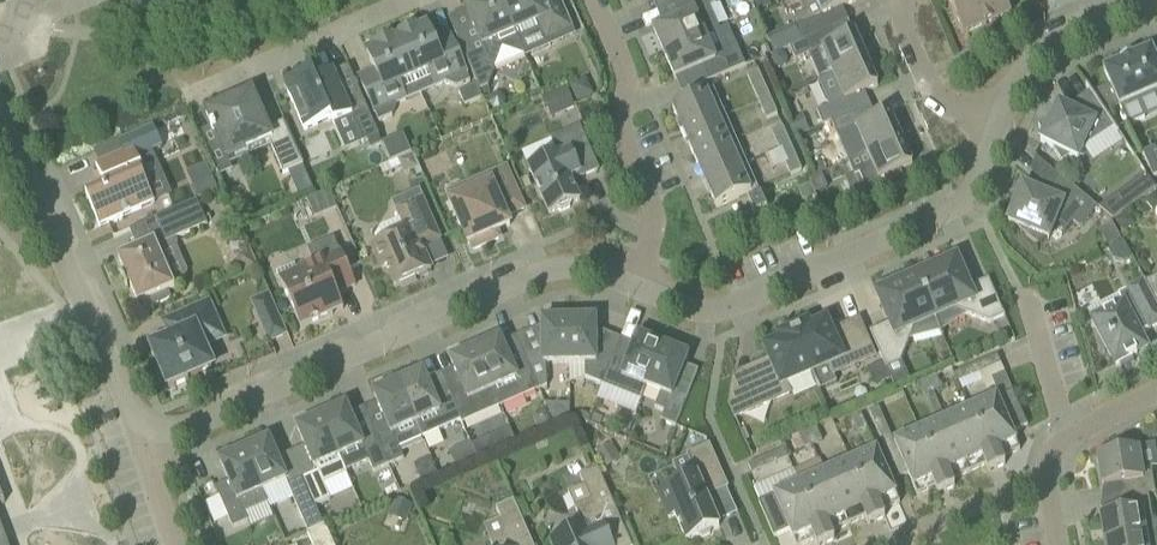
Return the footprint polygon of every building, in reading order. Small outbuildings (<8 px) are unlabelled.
[(525,58),(514,33),(499,0),(480,0),(479,4),(466,9),(476,31),(457,39),(480,91),(488,87),(503,50),(525,58)] [(525,58),(550,47),(548,41),(573,30),(560,0),(499,0),(514,33),(525,58)] [(719,31),(709,8),(714,5),(712,0),(682,0),(676,3),(682,18),(653,31),(664,55),(704,37),(719,31)] [(755,9),(757,14),(769,8),(767,4),(766,0),(751,0),(755,9)] [(767,40),(773,54),(788,47),(801,41),(802,42),(829,30),(822,17),(856,2),(855,0),(800,0),(805,12),(797,16),(793,23),(795,28),(767,40)] [(963,35),(1011,14),(1005,0),(948,0),(963,35)] [(399,38),(396,40),(415,79),(429,73),(435,87),(444,84),(456,89),(470,83),(466,74),(453,43),(437,50),(427,27),(416,31),(416,29),(415,30),(411,28),(401,33),(400,36),(399,37),(399,38)] [(801,41),(789,48),(796,61),(809,56),(809,55),(820,81),(832,75),(866,61),(854,34),(835,43),(829,30),(802,42),(801,41)] [(702,68),(709,82),(745,66),(736,46),(727,50),(719,31),(704,37),(664,55),(675,80),(702,68)] [(376,48),(366,53),(377,77),(360,84),(374,114),(378,123),(392,117),(397,104),(406,100),(399,86),(415,79),(396,40),(393,41),(392,40),(391,40),(388,38),(378,43),(376,46),(376,47),(376,48)] [(1091,93),(1103,111),(1118,105),(1120,108),(1153,93),(1156,92),(1156,64),(1151,51),(1133,58),(1133,57),(1120,63),(1121,64),(1104,71),(1110,85),(1091,93)] [(831,123),(870,106),(864,93),(877,87),(866,61),(832,75),(820,81),(827,97),(830,106),(817,112),(823,127),(831,123)] [(752,87),(763,82),(758,71),(747,76),(752,87)] [(283,84),(287,93),(304,131),(331,120),(333,125),(351,117),(362,144),(379,137),(358,90),(343,97),(333,73),(307,84),(304,76),(283,84)] [(592,96),(585,79),(569,86),(576,103),(592,96)] [(756,98),(768,93),(763,82),(752,87),(756,98)] [(464,106),(481,98),(476,85),(459,93),(464,106)] [(1040,143),(1052,149),(1062,163),(1070,158),(1077,161),(1083,149),(1113,129),(1117,135),(1118,134),(1103,111),(1091,93),(1087,86),(1085,87),(1089,93),(1060,113),(1056,110),(1052,118),(1038,127),(1043,136),(1040,143)] [(714,90),(672,109),(678,122),(682,120),(687,132),(683,134),(683,135),(688,133),(693,144),(688,146),(694,159),(736,140),(714,90)] [(772,104),(768,93),(756,98),(761,109),(772,104)] [(490,104),(493,109),(500,110),(504,106),(505,100),(501,95),(495,94),(490,98),(490,104)] [(549,120),(574,109),(569,97),(544,107),(549,120)] [(233,111),(230,105),(232,104),(231,102),(206,113),(228,165),(271,147),(283,175),(303,167),(283,123),(268,130),(256,101),(233,111)] [(766,120),(777,115),(772,104),(761,109),(766,120)] [(870,106),(831,123),(837,137),(842,134),(848,147),(861,141),(867,155),(901,140),(889,114),(876,119),(870,106)] [(788,122),(795,139),(809,133),(802,116),(788,122)] [(776,143),(787,138),(782,127),(771,132),(776,143)] [(549,214),(557,211),(561,212),(570,208),(571,204),(579,200),(570,178),(578,174),(580,179),(598,171),(579,128),(557,138),(551,140),(558,155),(528,168),(539,193),(549,214)] [(382,144),(390,163),(412,153),(404,134),(382,144)] [(792,149),(787,138),(776,143),(781,154),(792,149)] [(700,171),(704,169),(709,181),(705,183),(705,184),(709,182),(714,194),(710,195),(716,208),(758,190),(736,140),(694,159),(700,171)] [(901,140),(867,155),(848,163),(854,177),(860,174),(871,200),(905,185),(899,172),(912,166),(901,140)] [(797,160),(792,149),(781,154),(786,165),(797,160)] [(1154,149),(1143,153),(1153,178),(1156,176),(1156,152),(1154,149)] [(86,199),(99,228),(154,204),(139,169),(141,168),(133,150),(96,167),(106,190),(86,199)] [(412,154),(399,160),(405,173),(418,167),(412,154)] [(786,165),(790,176),(801,171),(797,160),(786,165)] [(816,164),(808,167),(813,178),(820,175),(825,173),(822,167),(816,164)] [(219,191),(207,165),(188,173),(200,199),(219,191)] [(523,210),(514,188),(506,169),(448,194),(452,202),(449,203),(468,245),(470,244),(473,251),(499,239),(496,232),(510,227),(506,218),(523,210)] [(1112,221),(1155,189),(1145,174),(1098,209),(1112,221)] [(808,180),(810,185),(814,194),(826,189),(820,175),(813,178),(808,180)] [(1098,209),(1078,193),(1059,177),(1048,191),(1050,192),(1046,197),(1022,187),(1007,224),(1019,229),(1018,230),(1037,246),(1056,223),(1066,232),(1073,224),(1080,230),(1098,209)] [(798,190),(803,202),(815,197),(814,194),(810,185),(798,190)] [(307,200),(315,218),(337,209),(329,190),(307,200)] [(378,245),(372,247),(382,269),(386,268),(395,287),(431,271),(421,249),(440,241),(430,219),(422,200),(419,192),(393,203),(396,211),(400,219),(381,227),(375,237),(378,245)] [(1155,194),(1145,201),(1152,210),(1156,207),(1156,197),(1155,194)] [(762,199),(750,205),(757,220),(769,215),(762,199)] [(207,226),(196,202),(155,220),(165,244),(207,226)] [(1112,224),(1099,231),(1108,249),(1121,242),(1112,224)] [(294,265),(276,273),(279,280),(291,307),(300,329),(343,310),(336,295),(355,286),(346,264),(341,253),(340,253),(334,239),(307,250),(314,265),(297,272),(294,265)] [(1113,260),(1121,262),(1131,257),(1123,242),(1108,250),(1113,260)] [(118,259),(138,306),(142,304),(145,310),(172,299),(169,292),(175,290),(154,243),(118,259)] [(236,266),(240,277),(258,269),(251,251),(239,256),(236,266)] [(921,276),(916,278),(936,323),(955,310),(975,318),(990,324),(1004,317),(988,280),(968,289),(956,260),(939,268),(938,266),(919,273),(921,276)] [(889,324),(869,332),(879,354),(886,370),(901,363),(914,328),(936,323),(916,278),(913,279),(911,276),(894,286),(894,287),(877,295),(889,324)] [(1156,310),(1156,276),(1143,283),(1156,310)] [(1087,312),(1091,320),(1104,344),(1115,366),(1147,349),(1140,335),(1156,326),(1156,310),(1143,283),(1118,296),(1087,312)] [(276,315),(268,296),(252,303),(261,322),(276,315)] [(160,368),(158,369),(165,385),(167,384),(168,387),(171,385),(172,388),(188,381),(187,378),(211,368),(201,343),(221,334),(208,305),(167,323),(174,339),(152,349),(160,368)] [(569,364),(569,320),(542,321),(542,356),(526,362),(539,391),(547,387),(546,365),(569,364)] [(595,383),(602,386),(613,359),(596,353),(595,320),(569,320),(569,364),(584,364),(585,378),(595,383)] [(793,332),(812,374),(829,367),(833,376),(874,358),(859,321),(831,334),(826,323),(810,330),(808,325),(793,332)] [(736,379),(734,379),(729,407),(735,419),(790,395),(786,386),(812,374),(793,332),(779,338),(781,342),(764,350),(770,362),(764,364),(766,366),(736,379)] [(627,365),(613,359),(602,386),(641,402),(646,388),(663,347),(638,337),(627,365)] [(475,350),(500,408),(539,391),(526,362),(512,369),(500,339),(475,350)] [(663,347),(646,388),(661,394),(655,409),(664,413),(661,422),(675,428),(690,392),(676,387),(688,357),(663,347)] [(500,408),(475,350),(450,361),(464,393),(450,399),(461,422),(460,422),(461,425),(500,408)] [(991,359),(979,364),(983,373),(1000,365),(996,357),(991,359)] [(967,369),(971,378),(983,373),(979,364),(967,369)] [(959,384),(971,378),(967,369),(955,375),(959,384)] [(437,405),(423,373),(398,384),(422,439),(460,422),(461,422),(450,399),(437,405)] [(941,389),(936,376),(927,380),(933,393),(941,389)] [(933,393),(927,380),(918,384),(924,397),(933,393)] [(998,398),(1012,392),(1007,381),(994,387),(998,398)] [(386,424),(372,430),(389,466),(403,460),(399,449),(422,439),(398,384),(373,395),(383,417),(386,424)] [(1027,427),(1012,392),(998,398),(945,421),(968,474),(985,466),(988,473),(1005,466),(1002,459),(1020,451),(1012,434),(1027,427)] [(570,418),(570,405),(545,405),(551,419),(570,418)] [(346,407),(321,418),(339,458),(345,473),(358,467),(368,462),(373,473),(389,466),(372,430),(359,436),(355,429),(347,410),(346,407)] [(884,421),(878,408),(869,412),(875,425),(884,421)] [(539,430),(552,424),(546,410),(533,416),(539,430)] [(581,413),(578,420),(587,424),(590,416),(581,413)] [(858,433),(867,429),(861,416),(852,420),(858,433)] [(316,474),(318,473),(323,485),(346,475),(339,458),(321,418),(297,429),(314,469),(316,474)] [(890,434),(884,421),(875,425),(881,439),(890,434)] [(894,443),(908,474),(917,496),(935,489),(938,495),(954,488),(951,481),(968,474),(945,421),(894,443)] [(816,428),(807,432),(813,445),(822,441),(816,428)] [(807,432),(798,436),(804,449),(813,445),(807,432)] [(896,448),(890,434),(881,439),(887,452),(896,448)] [(470,444),(477,459),(490,453),(484,438),(470,444)] [(1134,438),(1112,442),(1114,455),(1136,451),(1134,438)] [(269,441),(244,451),(262,492),(287,481),(269,441)] [(596,452),(606,469),(621,460),(611,443),(596,452)] [(657,495),(658,497),(668,519),(675,516),(686,542),(719,527),(705,495),(709,493),(710,496),(728,488),(709,445),(686,456),(696,478),(657,495)] [(1126,498),(1148,495),(1155,493),(1151,469),(1156,468),(1156,461),(1154,445),(1138,448),(1138,452),(1097,459),(1102,489),(1104,489),(1104,487),(1124,484),(1126,498)] [(902,461),(896,448),(887,452),(892,465),(902,461)] [(772,455),(776,464),(788,458),(784,450),(772,455)] [(232,492),(219,498),(233,529),(248,523),(244,514),(267,504),(262,492),(244,451),(220,462),(232,492)] [(899,504),(890,482),(876,451),(825,474),(848,526),(865,519),(868,526),(885,518),(882,512),(899,504)] [(764,469),(773,465),(776,464),(772,455),(760,460),(764,469)] [(760,460),(748,466),(752,474),(764,469),(760,460)] [(892,465),(898,478),(908,474),(902,461),(892,465)] [(550,542),(552,544),(611,544),(606,534),(621,527),(623,531),(624,530),(598,469),(580,477),(590,502),(575,509),(583,528),(550,542)] [(318,473),(316,474),(302,480),(315,507),(330,501),(323,485),(318,473)] [(780,493),(758,503),(774,538),(789,531),(795,544),(806,544),(815,541),(816,544),(824,544),(834,540),(831,534),(848,526),(825,474),(780,493)] [(315,507),(302,480),(287,486),(308,534),(324,527),(315,507)] [(1126,498),(1119,499),(1122,515),(1102,518),(1101,516),(1100,517),(1104,544),(1156,536),(1156,524),(1156,522),(1152,519),(1148,495),(1126,498)] [(406,524),(413,505),(394,497),(387,516),(406,524)] [(513,501),(495,509),(507,536),(490,543),(491,544),(532,544),(513,501)] [(324,527),(308,534),(307,534),(312,544),(333,544),(325,526),(324,527)] [(1104,544),(1156,544),(1156,536),(1104,544)]
